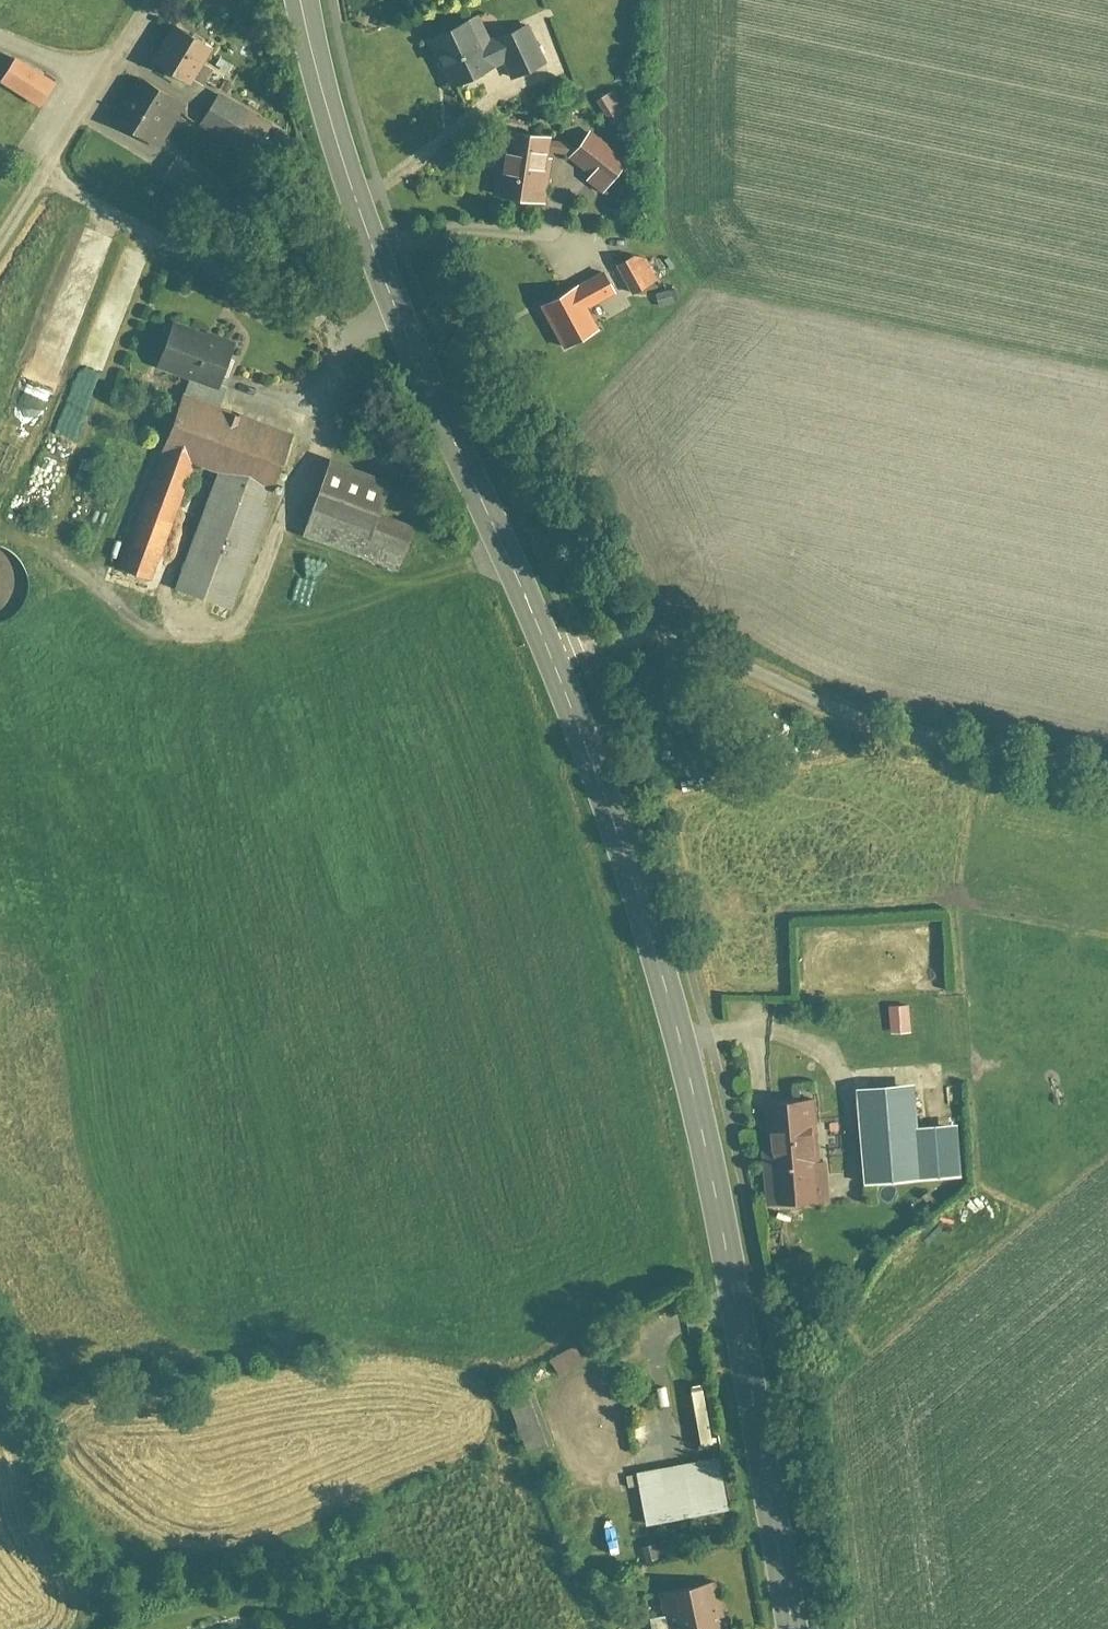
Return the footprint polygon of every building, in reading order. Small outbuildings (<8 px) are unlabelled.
[(498,66),(508,62),(516,82),(552,67),(534,22),(498,36),(503,48),(492,52),(480,23),(433,42),(453,89),(499,70),(498,66)] [(177,31),(158,65),(194,85),(213,52),(177,31)] [(22,62),(6,87),(46,112),(61,87),(22,62)] [(146,69),(115,128),(161,152),(192,93),(146,69)] [(222,93),(205,124),(254,150),(270,118),(222,93)] [(503,133),(495,197),(550,204),(558,139),(503,133)] [(596,141),(575,165),(609,195),(630,170),(596,141)] [(181,158),(166,181),(202,204),(217,181),(181,158)] [(641,250),(615,268),(635,297),(661,280),(641,250)] [(615,298),(602,276),(540,311),(564,353),(603,330),(591,311),(615,298)] [(181,317),(161,370),(227,394),(246,342),(181,317)] [(225,476),(183,590),(233,609),(275,495),(280,496),(300,441),(183,398),(163,452),(168,454),(124,573),(153,583),(197,465),(225,476)] [(396,483),(335,461),(308,534),(408,572),(424,530),(385,515),(396,483)] [(20,617),(32,595),(31,573),(19,555),(1,546),(0,546),(0,625),(20,617)] [(868,1099),(873,1182),(927,1179),(922,1096),(868,1099)] [(762,1104),(767,1208),(828,1205),(823,1101),(762,1104)] [(636,1474),(647,1530),(727,1514),(716,1458),(636,1474)] [(661,1628),(721,1628),(709,1584),(652,1599),(661,1628)]
